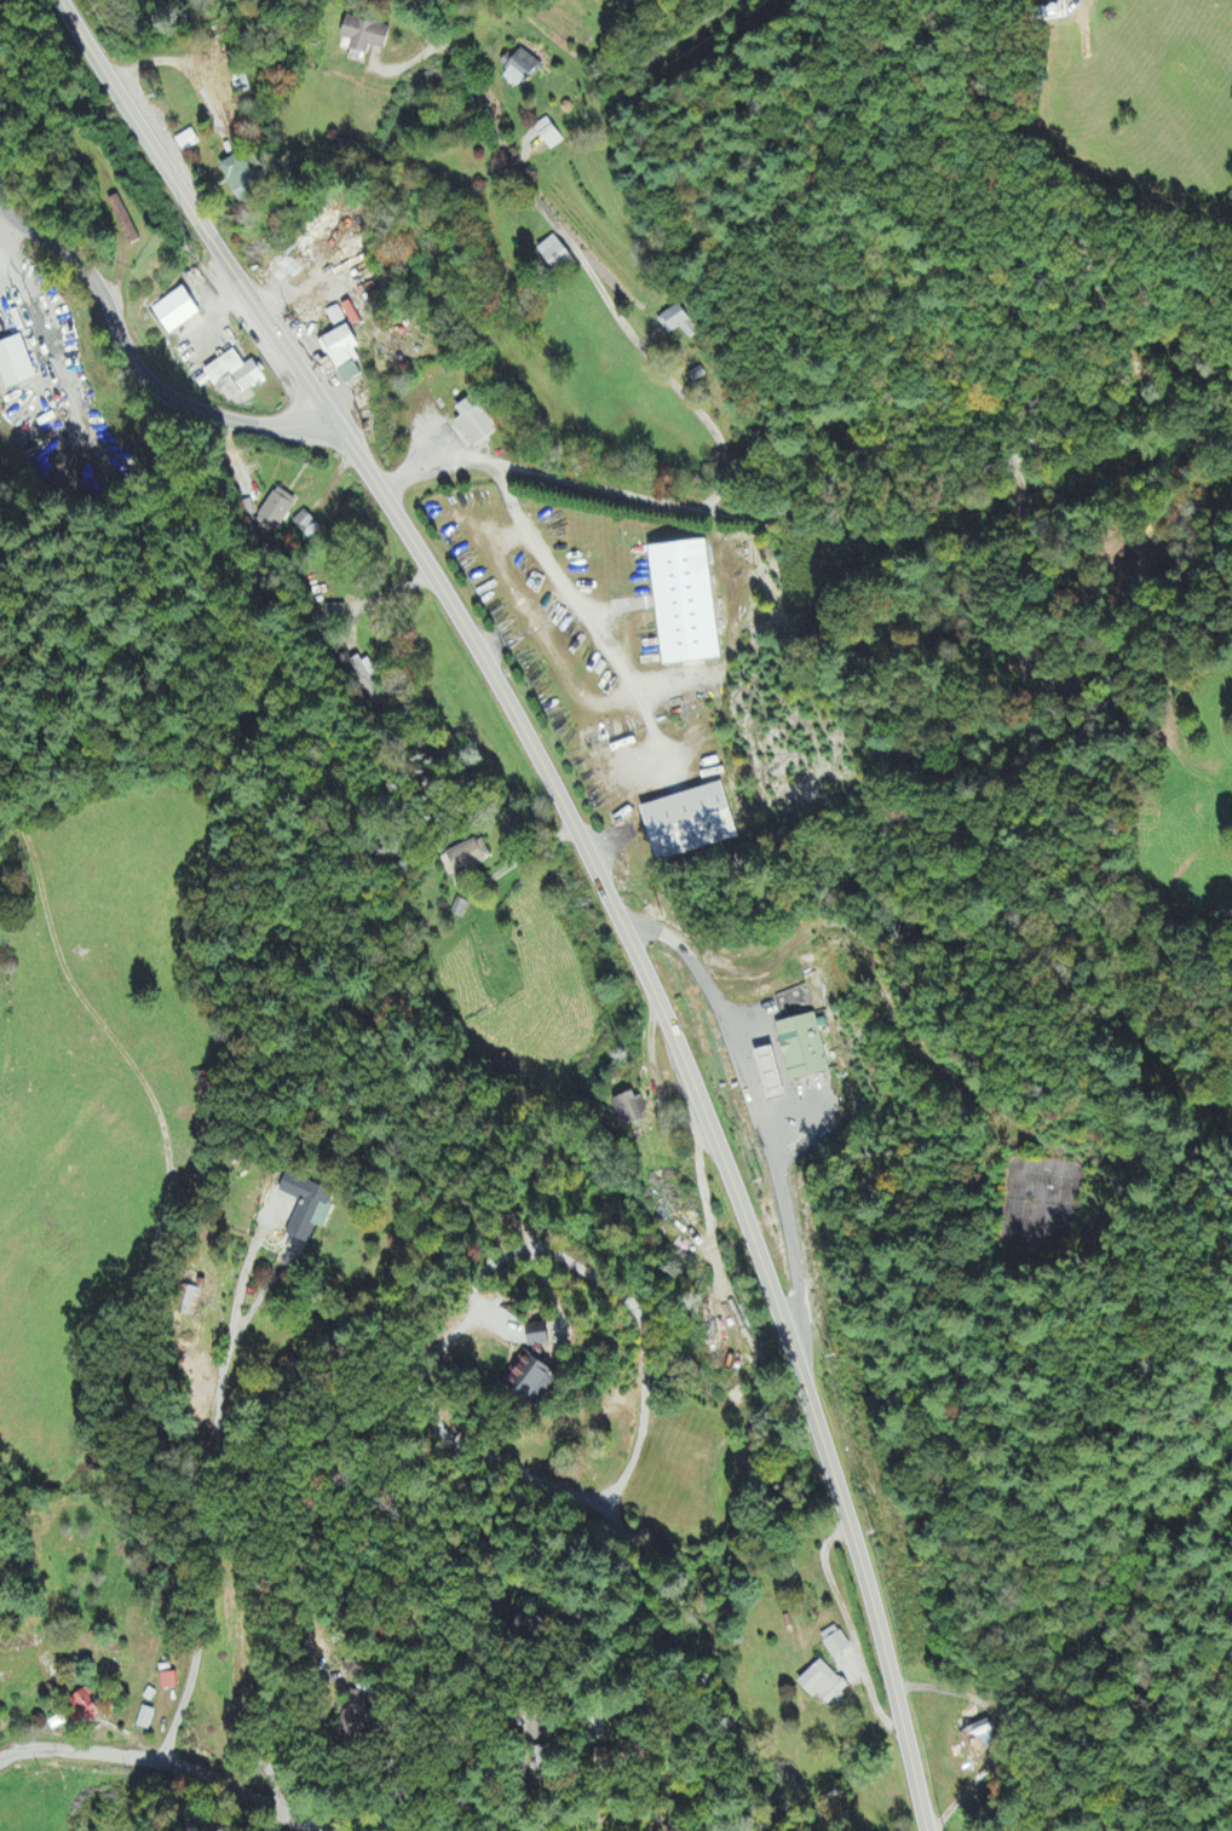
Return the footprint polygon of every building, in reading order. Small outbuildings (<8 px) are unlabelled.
[(341,40),(353,44),(348,61),(365,65),(369,48),(384,52),(390,29),(347,18),(341,40)] [(508,53),(501,67),(508,70),(503,81),(520,90),(526,77),(532,80),(541,63),(519,52),(517,58),(508,53)] [(551,153),(564,143),(546,120),(533,130),(551,153)] [(182,155),(200,146),(193,132),(175,141),(182,155)] [(220,166),(238,209),(262,199),(244,156),(220,166)] [(127,247),(138,243),(121,197),(111,201),(127,247)] [(537,251),(556,275),(573,262),(554,238),(537,251)] [(169,338),(201,316),(183,289),(150,312),(169,338)] [(689,342),(699,334),(678,305),(657,321),(669,338),(680,329),(689,342)] [(345,323),(338,308),(325,313),(333,329),(345,323)] [(360,350),(347,328),(320,343),(345,389),(365,377),(352,354),(360,350)] [(37,381),(20,339),(0,346),(0,380),(5,393),(37,381)] [(203,372),(215,391),(219,389),(229,405),(265,382),(253,362),(244,368),(235,353),(203,372)] [(462,418),(456,422),(475,448),(497,432),(473,397),(456,409),(462,418)] [(254,525),(275,539),(297,502),(276,489),(254,525)] [(321,529),(303,512),(292,525),(309,541),(321,529)] [(722,660),(708,541),(650,548),(664,667),(722,660)] [(346,607),(325,606),(325,620),(345,620),(346,607)] [(372,679),(376,677),(367,657),(350,665),(367,703),(380,697),(372,679)] [(641,808),(657,864),(739,841),(723,785),(641,808)] [(455,877),(492,861),(483,840),(446,856),(455,877)] [(468,904),(457,899),(450,916),(462,920),(468,904)] [(789,1082),(829,1074),(816,1016),(777,1024),(789,1082)] [(613,1101),(622,1131),(647,1123),(637,1093),(613,1101)] [(324,1232),(339,1195),(286,1174),(278,1195),(300,1203),(287,1237),(309,1246),(316,1228),(324,1232)] [(552,1345),(549,1325),(527,1328),(530,1349),(552,1345)] [(561,1377),(524,1352),(509,1374),(516,1379),(511,1386),(540,1407),(561,1377)] [(851,1650),(837,1627),(820,1637),(834,1661),(851,1650)] [(343,1668),(358,1684),(367,1676),(352,1660),(343,1668)] [(850,1691),(822,1662),(798,1684),(815,1702),(819,1698),(830,1709),(850,1691)] [(177,1691),(176,1675),(161,1676),(161,1692),(177,1691)] [(103,1715),(85,1691),(69,1702),(88,1726),(103,1715)] [(351,1694),(337,1735),(365,1745),(379,1704),(351,1694)] [(135,1729),(148,1733),(154,1713),(141,1709),(135,1729)] [(970,1760),(999,1748),(988,1723),(959,1735),(970,1760)] [(536,1750),(540,1778),(551,1776),(549,1766),(556,1765),(553,1747),(536,1750)]
